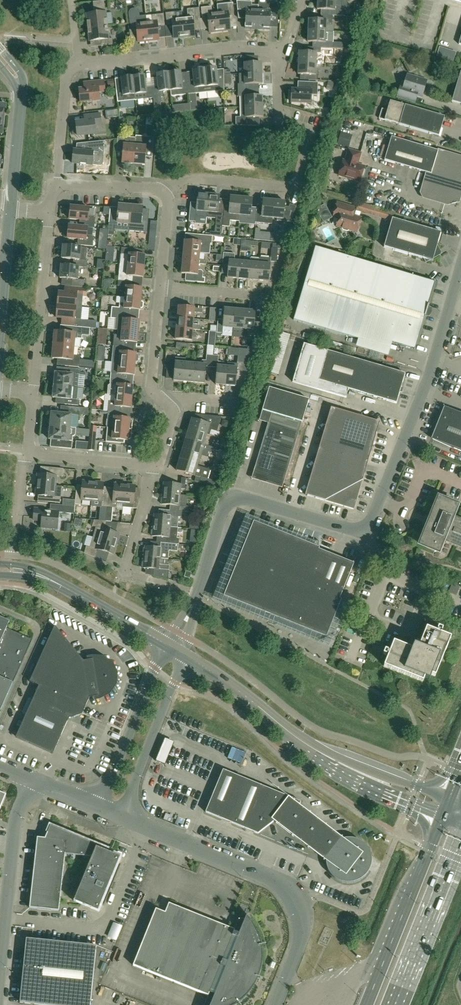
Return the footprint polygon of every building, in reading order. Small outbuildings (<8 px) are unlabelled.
[(258,29),(259,3),(258,3),(258,5),(252,5),(252,1),(237,0),(238,16),(245,16),(246,18),(246,29),(258,29)] [(330,15),(333,16),(341,16),(342,0),(318,0),(317,9),(330,10),(330,15)] [(218,13),(220,31),(230,30),(229,18),(234,17),(233,3),(217,5),(218,13)] [(277,4),(270,4),(259,3),(258,29),(270,30),(270,19),(271,18),(276,18),(277,4)] [(86,14),(88,28),(108,26),(106,12),(105,12),(105,6),(94,7),(94,13),(86,14)] [(209,32),(220,31),(218,13),(212,13),(211,7),(201,8),(203,21),(208,20),(209,32)] [(182,11),(182,12),(184,37),(195,36),(193,20),(200,19),(199,8),(187,9),(188,18),(183,18),(182,11)] [(148,41),(146,15),(139,16),(138,14),(138,12),(137,11),(135,10),(133,10),(132,10),(130,11),(130,13),(129,14),(129,15),(131,30),(137,30),(138,42),(148,41)] [(174,38),(184,37),(182,12),(166,13),(167,26),(172,26),(174,38)] [(146,15),(148,41),(159,40),(158,27),(165,26),(164,14),(152,15),(152,21),(147,22),(146,15)] [(332,25),(333,16),(330,15),(322,15),(321,20),(309,20),(308,31),(334,32),(334,27),(332,25)] [(109,39),(108,26),(88,28),(89,41),(100,40),(101,46),(113,45),(112,38),(109,39)] [(308,31),(305,33),(305,39),(308,41),(308,42),(322,42),(321,48),(312,47),(330,48),(333,48),(334,32),(308,31)] [(330,52),(330,48),(312,47),(312,53),(299,52),(299,63),(316,64),(316,60),(319,58),(322,58),(323,53),(324,52),(330,52)] [(244,63),(244,74),(262,73),(262,63),(244,63)] [(309,80),(318,81),(318,70),(316,68),(316,64),(299,63),(298,74),(308,75),(309,76),(309,80)] [(205,69),(207,92),(219,91),(224,90),(224,79),(217,80),(216,68),(212,68),(210,67),(206,67),(205,69)] [(194,82),(188,83),(189,94),(207,92),(205,69),(204,69),(202,68),(199,68),(197,70),(193,70),(194,82)] [(170,88),(171,90),(171,96),(189,94),(188,83),(182,84),(180,72),(176,72),(174,71),(171,71),(169,73),(170,88)] [(171,90),(170,88),(169,73),(168,73),(167,72),(163,72),(161,74),(157,74),(159,86),(152,87),(153,98),(154,98),(154,104),(160,104),(162,102),(161,97),(164,97),(163,92),(165,91),(171,90)] [(460,72),(452,101),(460,104),(460,72)] [(262,73),(244,74),(239,74),(239,75),(240,84),(239,84),(238,84),(238,91),(249,90),(248,84),(262,84),(262,73)] [(123,90),(116,91),(118,102),(136,100),(133,77),(131,75),(127,76),(126,77),(121,78),(123,90)] [(147,99),(153,98),(152,87),(146,88),(145,76),(140,76),(139,75),(135,75),(134,77),(133,77),(136,100),(147,99)] [(402,82),(397,97),(410,101),(412,95),(414,94),(422,97),(427,81),(419,79),(418,77),(414,76),(413,77),(407,75),(405,82),(404,81),(402,82)] [(105,91),(104,80),(83,83),(84,89),(79,89),(80,102),(100,100),(99,92),(105,91)] [(305,90),(292,89),(291,102),(311,103),(311,95),(318,95),(318,83),(305,82),(305,90)] [(238,97),(240,97),(240,107),(263,106),(263,96),(249,96),(249,90),(238,91),(238,97)] [(199,97),(178,98),(178,110),(188,110),(188,108),(200,107),(199,97)] [(379,119),(385,120),(439,136),(445,117),(390,101),(387,110),(382,109),(379,119)] [(263,117),(263,106),(240,107),(241,117),(236,118),(236,126),(248,126),(248,117),(263,117)] [(84,115),(84,122),(76,122),(78,136),(96,134),(95,125),(102,124),(100,113),(84,115)] [(133,164),(135,145),(124,144),(125,132),(118,132),(117,142),(123,142),(122,163),(133,164)] [(353,135),(341,132),(337,145),(349,148),(353,135)] [(135,145),(133,164),(145,165),(147,147),(153,147),(154,137),(147,137),(147,141),(142,141),(142,146),(135,145)] [(426,172),(428,173),(422,193),(424,197),(445,203),(459,200),(460,192),(460,158),(438,151),(392,137),(385,160),(426,172)] [(105,141),(99,141),(87,143),(86,151),(74,150),(72,163),(92,165),(93,156),(104,157),(105,141)] [(360,153),(349,150),(346,161),(343,161),(339,175),(360,182),(365,167),(356,164),(357,160),(359,160),(360,153)] [(209,194),(198,193),(196,213),(190,212),(189,221),(195,222),(195,223),(206,224),(207,218),(209,194)] [(220,195),(209,194),(207,218),(216,218),(215,226),(222,226),(224,210),(218,210),(220,195)] [(229,211),(224,210),(222,226),(230,227),(230,221),(239,221),(239,224),(242,197),(231,197),(229,211)] [(252,198),(242,197),(239,224),(255,225),(256,222),(257,211),(251,211),(252,198)] [(262,212),(257,211),(256,222),(272,224),(273,218),(274,200),(263,199),(262,212)] [(285,202),(274,200),(273,218),(277,218),(277,221),(291,222),(296,206),(290,204),(289,208),(285,208),(285,202)] [(359,202),(356,210),(391,221),(394,212),(359,202)] [(347,231),(349,230),(357,232),(361,218),(353,216),(355,208),(337,203),(333,216),(339,218),(337,226),(342,228),(343,230),(347,231)] [(117,223),(129,224),(131,206),(119,205),(117,223)] [(325,205),(317,209),(320,214),(328,211),(325,205)] [(83,220),(82,227),(87,228),(94,228),(96,216),(89,216),(89,208),(70,206),(69,219),(83,220)] [(143,207),(131,206),(129,224),(128,231),(147,233),(148,221),(141,220),(143,207)] [(384,247),(424,259),(429,260),(437,256),(435,252),(437,245),(441,233),(392,219),(384,247)] [(82,227),(69,226),(67,238),(81,239),(81,245),(93,246),(94,236),(87,235),(87,228),(82,227)] [(183,252),(200,253),(200,247),(202,247),(206,245),(206,243),(212,244),(213,236),(197,235),(196,242),(185,241),(183,252)] [(335,239),(329,242),(326,244),(341,248),(336,239),(335,239)] [(261,257),(258,280),(269,281),(271,261),(277,262),(278,250),(281,250),(281,244),(273,243),(272,248),(271,258),(261,257)] [(79,267),(87,268),(87,260),(86,260),(87,248),(63,246),(61,258),(73,259),(73,266),(79,267)] [(416,345),(433,287),(432,282),(315,247),(294,320),(360,340),(365,325),(393,333),(390,342),(412,349),(416,345)] [(121,248),(120,264),(144,266),(145,255),(133,254),(133,249),(121,248)] [(183,252),(182,262),(196,264),(199,264),(206,265),(206,260),(199,260),(200,253),(183,252)] [(224,253),(223,255),(223,263),(229,264),(228,278),(238,278),(239,261),(234,261),(235,254),(224,253)] [(250,262),(248,279),(258,280),(261,257),(260,257),(260,259),(250,258),(250,262)] [(239,261),(238,278),(248,279),(250,262),(239,261)] [(199,264),(196,264),(182,262),(181,273),(198,275),(197,277),(198,277),(197,282),(205,283),(205,278),(203,277),(203,272),(201,270),(198,270),(199,264)] [(119,274),(118,280),(132,282),(133,276),(143,277),(144,266),(120,264),(119,274)] [(83,287),(84,280),(78,279),(79,267),(73,266),(61,265),(60,278),(72,279),(71,286),(83,287)] [(125,297),(141,299),(142,288),(132,287),(132,282),(118,280),(118,286),(121,286),(120,292),(125,292),(125,297)] [(58,293),(57,305),(76,307),(77,300),(82,301),(83,295),(86,296),(87,289),(64,287),(64,293),(58,293)] [(112,307),(111,313),(129,314),(130,309),(140,310),(140,308),(142,308),(143,307),(144,303),(142,302),(141,302),(141,299),(125,297),(124,304),(120,303),(119,308),(112,307)] [(56,318),(62,318),(61,324),(79,325),(78,327),(83,328),(96,329),(96,321),(79,319),(79,315),(75,315),(76,307),(57,305),(56,318)] [(177,317),(194,319),(194,312),(202,313),(203,309),(195,308),(178,306),(177,317)] [(203,316),(219,319),(221,311),(205,307),(203,316)] [(233,328),(234,309),(225,308),(224,320),(221,322),(218,321),(217,333),(223,333),(223,327),(233,328)] [(234,309),(233,328),(244,329),(245,310),(234,309)] [(254,326),(254,322),(255,311),(245,310),(244,329),(248,329),(248,335),(257,336),(262,322),(261,322),(261,323),(260,327),(254,326)] [(129,320),(129,314),(111,313),(111,318),(116,318),(115,329),(118,330),(122,330),(138,332),(139,321),(129,320)] [(177,328),(193,329),(200,330),(200,326),(193,325),(194,319),(177,317),(177,328)] [(82,335),(83,328),(78,327),(69,326),(68,333),(55,332),(54,345),(74,347),(75,338),(82,339),(82,335)] [(192,340),(193,329),(177,328),(176,339),(192,340)] [(137,343),(138,332),(122,330),(118,330),(118,335),(114,335),(113,346),(125,347),(126,342),(137,343)] [(209,331),(208,345),(215,346),(216,332),(209,331)] [(405,374),(399,372),(327,351),(328,351),(304,344),(292,382),(346,398),(349,389),(397,403),(405,374)] [(65,366),(79,367),(80,356),(73,355),(74,347),(54,345),(52,358),(66,359),(65,366)] [(113,346),(112,362),(135,364),(136,353),(125,352),(125,347),(113,346)] [(237,362),(244,362),(250,363),(254,349),(248,347),(247,350),(239,349),(237,362)] [(205,383),(206,367),(212,367),(213,355),(207,355),(206,360),(203,360),(201,361),(201,364),(196,364),(195,382),(205,383)] [(213,355),(212,367),(217,368),(216,384),(226,385),(227,367),(223,366),(223,363),(222,362),(218,361),(219,356),(213,355)] [(184,381),(185,363),(186,358),(175,357),(175,359),(170,359),(169,366),(173,367),(175,369),(174,381),(184,381)] [(134,375),(135,364),(112,362),(110,378),(122,380),(123,374),(134,375)] [(195,382),(196,364),(185,363),(184,381),(195,382)] [(232,367),(227,367),(226,385),(236,386),(237,367),(238,364),(232,363),(232,367)] [(55,373),(55,374),(53,375),(52,379),(54,382),(54,385),(78,387),(79,375),(80,375),(81,369),(68,368),(68,374),(55,373)] [(122,385),(122,380),(110,378),(110,383),(111,384),(108,386),(108,394),(107,394),(107,395),(109,395),(132,397),(133,386),(122,385)] [(78,400),(77,399),(78,387),(54,385),(53,398),(66,399),(65,404),(77,405),(78,400)] [(254,471),(285,480),(302,422),(309,400),(269,388),(262,410),(271,413),(254,471)] [(109,401),(108,411),(120,412),(121,407),(131,408),(132,397),(109,395),(109,401)] [(387,402),(386,408),(398,411),(400,405),(387,402)] [(51,413),(50,426),(76,428),(78,427),(79,417),(77,415),(80,415),(81,408),(63,406),(62,414),(51,413)] [(354,509),(380,422),(331,408),(305,495),(354,509)] [(460,451),(460,414),(447,408),(434,440),(460,451)] [(107,427),(107,428),(132,430),(133,421),(132,420),(130,420),(130,419),(120,418),(120,412),(108,411),(106,427),(107,427)] [(192,419),(189,429),(196,431),(207,434),(210,435),(211,430),(217,432),(222,417),(206,415),(204,422),(192,419)] [(60,440),(59,448),(72,449),(73,436),(74,436),(76,435),(76,428),(50,426),(49,439),(60,440)] [(131,438),(132,430),(107,428),(106,442),(121,443),(122,440),(128,441),(128,439),(130,439),(131,438)] [(207,434),(196,431),(189,429),(186,440),(196,442),(208,446),(209,442),(205,440),(207,434)] [(88,450),(95,451),(96,434),(89,433),(88,450)] [(186,440),(183,450),(206,457),(207,451),(213,453),(214,448),(208,446),(196,442),(186,440)] [(196,465),(197,466),(199,459),(207,462),(208,457),(206,457),(183,450),(180,460),(196,465)] [(196,476),(195,481),(213,486),(214,480),(200,476),(203,467),(197,466),(196,465),(180,460),(177,470),(196,476)] [(63,477),(64,469),(51,468),(50,475),(38,474),(37,485),(62,487),(62,486),(56,486),(56,476),(63,477)] [(163,493),(180,495),(181,489),(185,489),(186,478),(182,478),(181,484),(164,482),(163,493)] [(76,495),(75,504),(81,505),(81,500),(91,501),(93,482),(83,481),(81,496),(76,495)] [(93,482),(91,501),(97,501),(97,506),(100,506),(100,515),(106,515),(108,497),(102,496),(104,483),(93,482)] [(113,497),(108,497),(106,515),(106,521),(112,521),(113,508),(117,508),(117,503),(123,503),(125,485),(114,484),(113,497)] [(48,496),(48,502),(60,503),(62,487),(37,485),(36,495),(48,496)] [(124,507),(137,509),(140,501),(140,499),(134,498),(136,486),(125,485),(123,503),(124,504),(124,507)] [(182,511),(182,512),(188,512),(188,506),(187,506),(188,495),(180,495),(163,493),(162,504),(170,505),(170,510),(182,511)] [(460,548),(460,519),(453,516),(457,506),(439,499),(430,520),(428,519),(427,522),(429,523),(420,544),(423,545),(425,548),(428,549),(431,551),(434,552),(435,550),(438,551),(442,541),(460,548)] [(61,513),(74,514),(75,506),(61,505),(61,513)] [(202,514),(202,506),(194,506),(194,513),(202,514)] [(35,508),(33,520),(42,521),(41,527),(57,529),(59,512),(43,510),(44,509),(35,508)] [(154,514),(153,525),(178,527),(179,517),(182,517),(182,512),(182,511),(170,510),(169,516),(154,514)] [(104,529),(107,521),(94,520),(92,526),(96,527),(93,537),(116,544),(119,534),(104,529)] [(342,599),(340,599),(354,564),(319,550),(319,548),(317,547),(320,542),(313,539),(311,544),(254,521),(224,596),(326,637),(342,599)] [(167,538),(167,543),(179,544),(180,539),(177,538),(178,528),(178,527),(153,525),(152,536),(167,538)] [(93,537),(92,543),(90,547),(86,546),(84,553),(95,558),(98,549),(113,554),(116,544),(93,537)] [(145,546),(144,557),(161,559),(161,558),(169,559),(169,551),(178,551),(179,544),(167,543),(161,543),(161,548),(145,546)] [(161,565),(161,559),(144,557),(143,568),(154,569),(153,576),(168,580),(169,566),(161,565)] [(32,640),(6,628),(10,622),(0,617),(0,710),(1,710),(32,640)] [(16,737),(44,749),(53,753),(69,717),(71,718),(82,714),(89,697),(99,696),(102,695),(105,694),(108,692),(110,690),(112,687),(114,684),(114,681),(115,678),(114,674),(114,671),(112,668),(110,665),(108,663),(106,661),(103,660),(99,659),(96,659),(93,659),(83,661),(55,626),(30,682),(39,686),(16,737)] [(435,676),(451,637),(426,628),(420,644),(413,641),(410,648),(394,642),(384,666),(423,682),(424,678),(430,680),(432,675),(435,676)] [(165,738),(156,761),(165,765),(174,742),(165,738)] [(246,829),(254,832),(258,834),(276,820),(326,858),(326,860),(326,862),(326,864),(327,866),(327,867),(328,869),(329,871),(330,872),(331,874),(332,875),(333,877),(334,878),(336,879),(337,880),(339,881),(340,881),(342,882),(346,883),(347,883),(352,883),(354,883),(358,881),(361,880),(364,877),(365,876),(368,872),(369,871),(371,867),(371,863),(372,859),(371,856),(370,852),(368,848),(366,845),(363,843),(359,840),(356,839),(354,838),(352,838),(350,838),(348,838),(346,838),(345,838),(343,839),(341,839),(299,807),(301,802),(237,775),(223,770),(206,812),(246,829)] [(178,823),(182,812),(176,810),(173,821),(178,823)] [(65,854),(92,857),(74,901),(98,911),(101,904),(104,906),(111,889),(121,865),(118,864),(120,857),(110,853),(111,851),(50,826),(45,838),(37,837),(36,848),(40,849),(39,858),(35,857),(34,868),(38,869),(37,878),(33,877),(32,888),(36,888),(35,898),(31,897),(29,908),(59,911),(65,854)] [(257,977),(258,974),(259,971),(260,968),(260,966),(261,963),(261,960),(261,957),(261,954),(261,951),(261,949),(260,946),(262,945),(260,945),(259,942),(259,940),(258,937),(257,934),(256,932),(254,929),(253,927),(252,924),(250,922),(248,920),(246,918),(247,915),(239,934),(234,932),(235,930),(169,903),(165,913),(156,909),(133,965),(208,996),(210,993),(215,995),(211,1004),(233,1004),(235,1004),(237,1002),(239,1004),(239,1003),(238,1002),(240,1000),(242,998),(244,996),(246,994),(248,992),(250,990),(252,987),(253,985),(255,982),(256,980),(257,977),(259,978),(259,977),(257,977)] [(116,939),(122,926),(114,923),(108,936),(116,939)] [(22,978),(20,1002),(45,1004),(90,1004),(96,946),(26,939),(22,978)]
